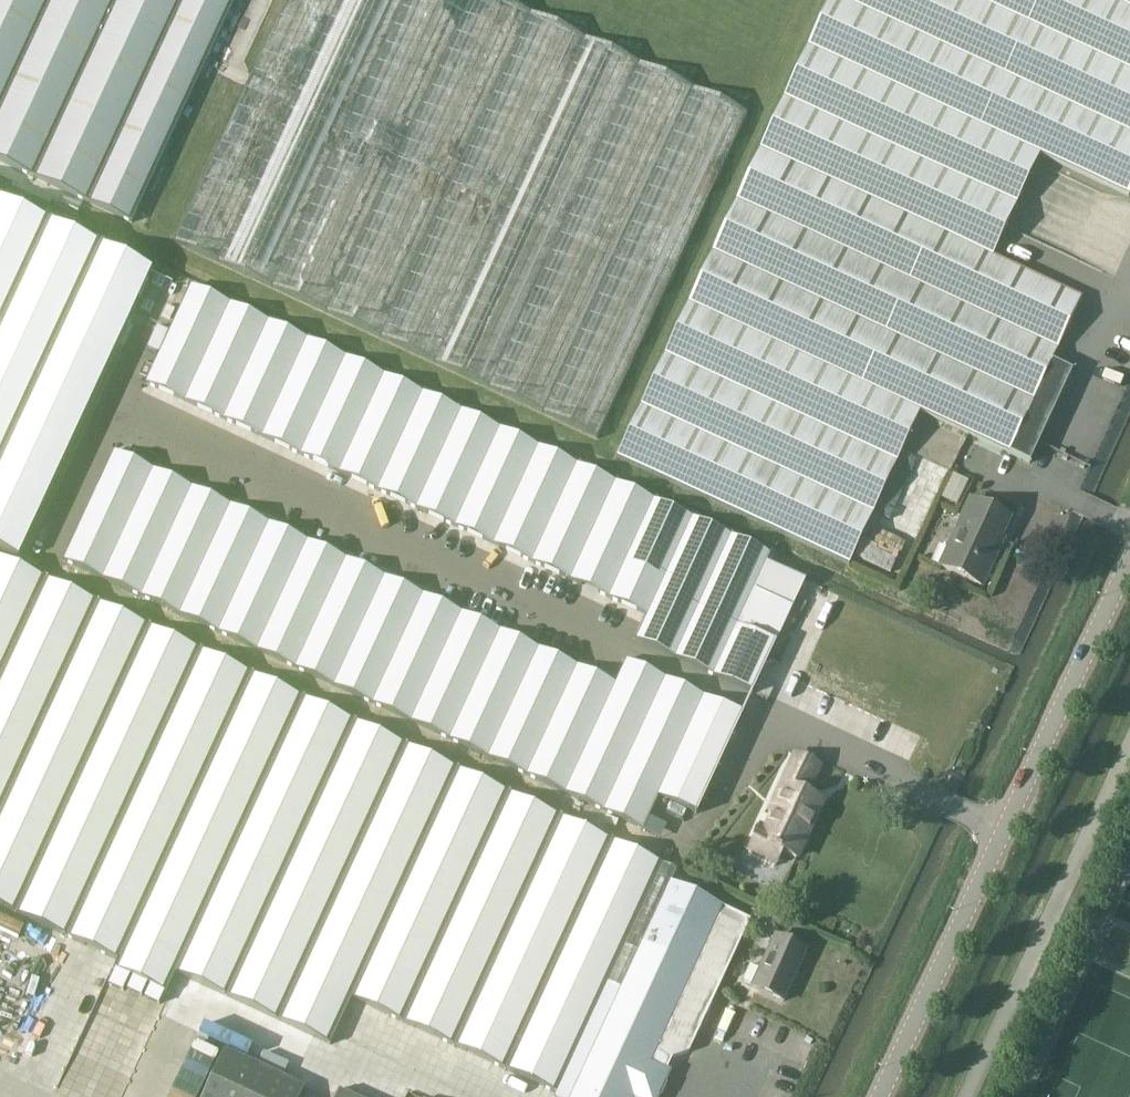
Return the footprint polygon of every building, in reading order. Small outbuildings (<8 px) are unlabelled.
[(235,0),(0,0),(0,162),(131,223),(235,0)] [(498,0),(285,0),(173,242),(598,439),(748,116),(498,0)] [(1006,228),(1040,155),(1128,196),(1129,192),(1129,0),(829,0),(616,459),(849,567),(921,413),(1009,454),(1052,363),(1082,298),(993,256),(1006,228)] [(18,559),(18,558),(150,273),(152,270),(0,200),(0,550),(18,559)] [(190,286),(145,383),(646,615),(635,639),(753,694),(776,644),(763,638),(771,619),(784,625),(792,608),(754,591),(770,555),(190,286)] [(1072,372),(1052,363),(1009,454),(1029,463),(1072,372)] [(114,451),(63,560),(643,829),(658,796),(697,814),(743,715),(626,660),(614,683),(114,451)] [(959,501),(969,477),(954,471),(944,495),(959,501)] [(982,585),(997,552),(995,551),(1009,519),(971,501),(941,566),(982,585)] [(665,866),(0,559),(0,906),(119,961),(125,949),(331,1044),(335,1035),(469,1096),(556,1096),(665,866)] [(774,813),(767,829),(761,827),(751,851),(776,863),(781,850),(797,857),(822,802),(799,792),(802,785),(808,784),(817,765),(797,756),(771,812),(774,813)] [(671,884),(677,872),(665,866),(556,1096),(655,1096),(654,1094),(659,1082),(664,1080),(673,1060),(690,1053),(751,921),(671,884)] [(806,950),(799,948),(775,937),(760,971),(749,966),(742,981),(753,986),(752,988),(783,1002),(806,950)] [(173,1076),(188,1037),(177,1032),(162,1072),(173,1076)] [(305,1089),(224,1051),(203,1096),(301,1096),(305,1089)]
